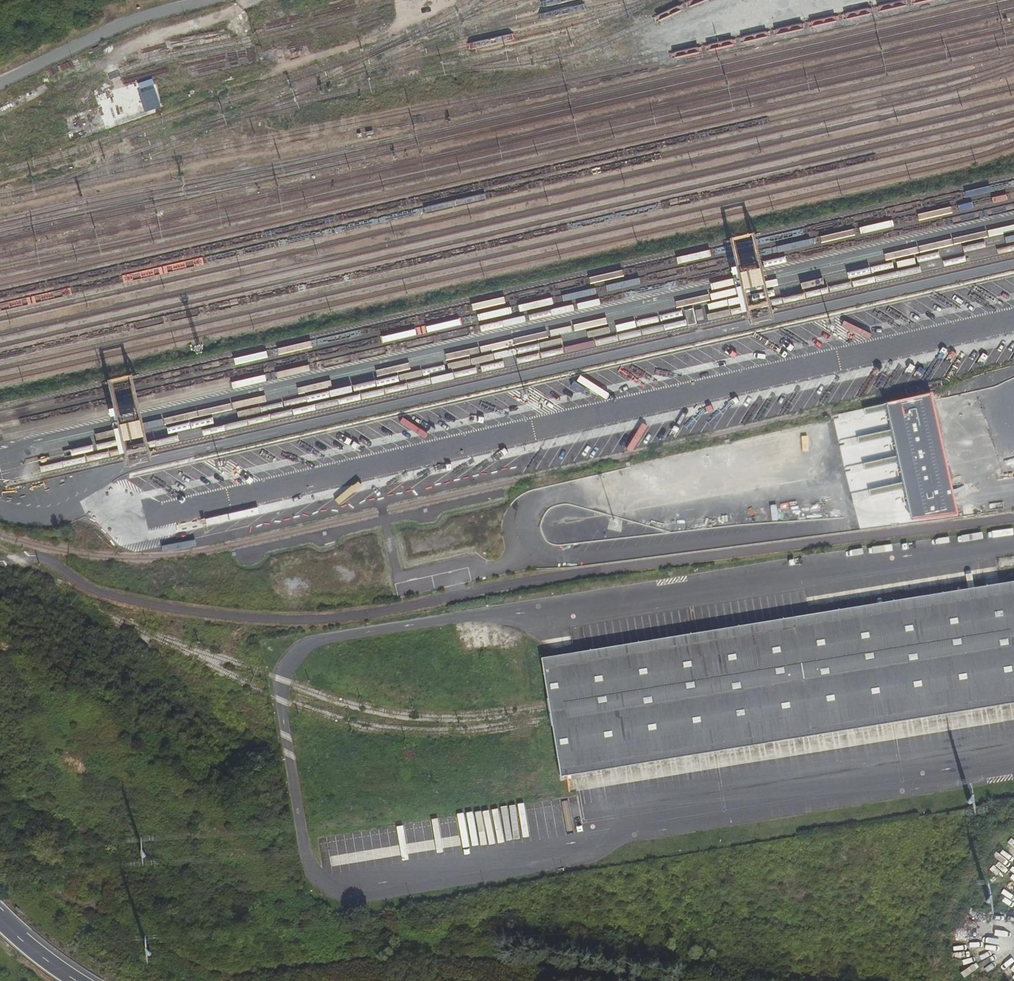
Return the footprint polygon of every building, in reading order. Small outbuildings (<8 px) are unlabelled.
[(554,655),(534,658),(541,701),(543,711),(544,717),(545,725),(554,781),(567,778),(1013,705),(1013,579),(554,655)]
